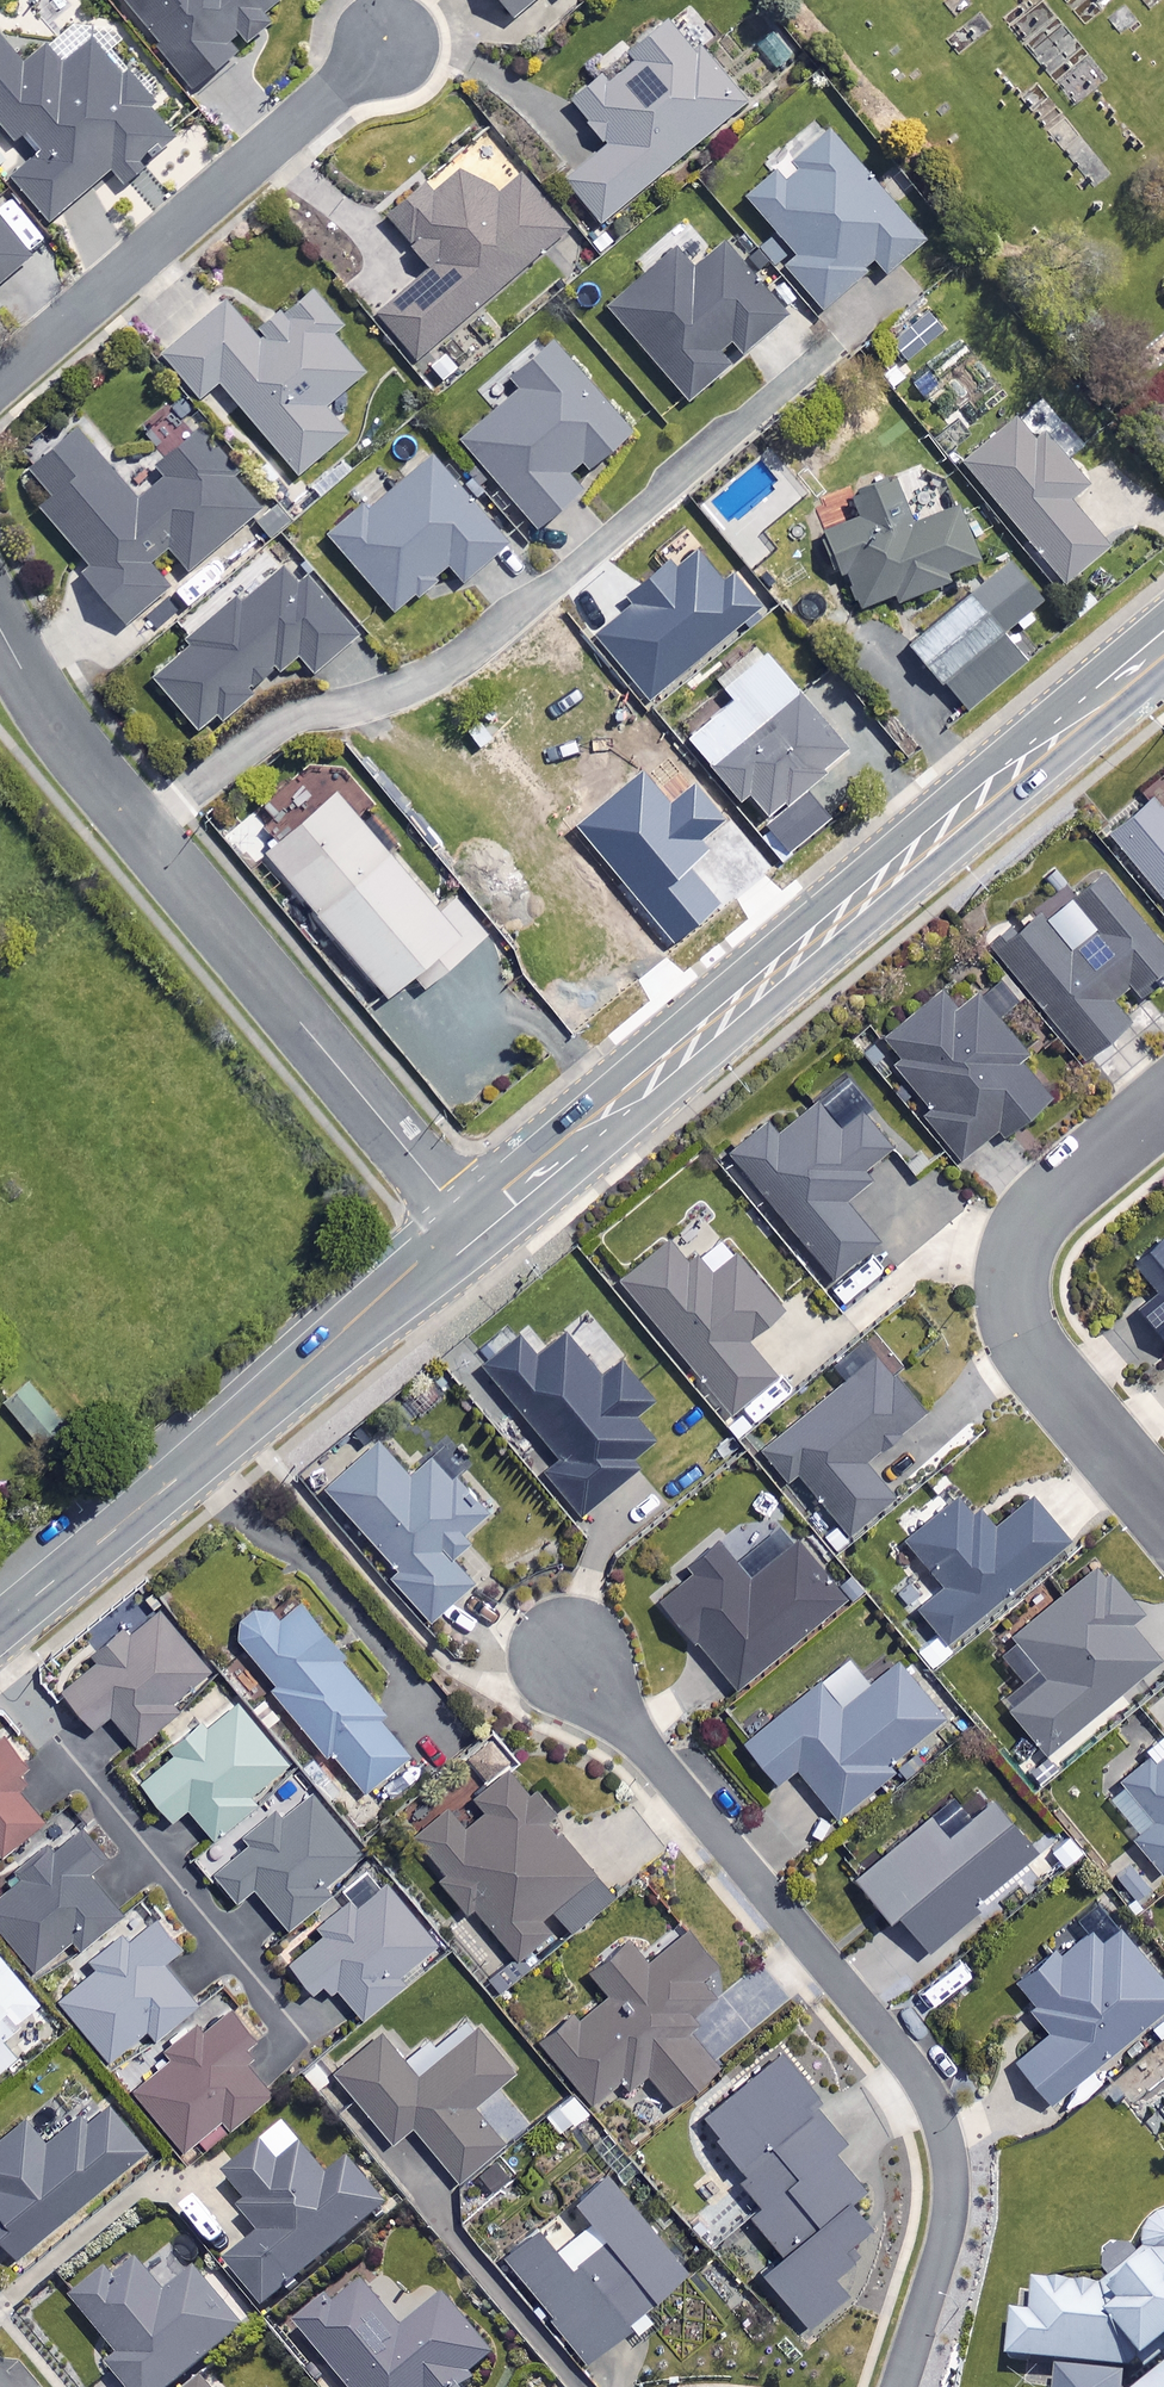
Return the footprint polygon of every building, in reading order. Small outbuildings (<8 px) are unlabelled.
[(195,91),(273,29),(261,14),(279,0),(123,0),(195,91)] [(517,21),(542,0),(499,0),(517,21)] [(715,35),(689,5),(573,105),(608,145),(566,181),(605,226),(750,102),(702,47),(715,35)] [(0,38),(0,126),(16,144),(28,133),(46,154),(15,181),(53,225),(114,172),(125,184),(179,136),(97,41),(65,69),(43,45),(22,64),(0,38)] [(926,242),(832,134),(797,165),(804,173),(787,188),(774,173),(746,198),(799,258),(788,268),(826,312),(878,266),(887,276),(926,242)] [(501,198),(464,173),(435,198),(426,188),(388,221),(432,271),(379,316),(419,362),(571,230),(525,178),(501,198)] [(787,318),(727,249),(718,256),(686,217),(652,246),(666,261),(610,309),(687,399),(729,362),(732,365),(787,318)] [(35,260),(0,221),(0,291),(35,260)] [(259,340),(229,304),(167,356),(204,399),(223,383),(301,476),(349,436),(326,408),(365,375),(304,302),(259,340)] [(633,435),(559,345),(514,382),(521,391),(463,439),(539,531),(585,493),(576,482),(633,435)] [(1035,441),(1019,421),(966,464),(1067,586),(1110,551),(1070,503),(1088,488),(1044,434),(1035,441)] [(138,504),(82,434),(31,475),(51,501),(43,508),(92,568),(85,574),(127,627),(172,591),(155,569),(173,554),(189,573),(265,513),(203,436),(157,473),(164,482),(138,504)] [(510,546),(435,458),(373,511),(368,504),(331,535),(398,613),(452,567),(467,583),(510,546)] [(917,528),(892,480),(854,500),(863,518),(825,538),(864,613),(900,594),(905,604),(983,563),(955,509),(917,528)] [(597,634),(651,698),(762,605),(734,572),(725,580),(700,550),(680,567),(671,557),(625,595),(633,604),(597,634)] [(357,642),(297,562),(181,648),(186,654),(156,677),(199,734),(303,656),(316,672),(357,642)] [(1043,602),(1009,564),(914,648),(968,709),(1024,660),(1003,637),(1043,602)] [(849,753),(768,656),(727,691),(734,699),(689,737),(743,801),(751,795),(771,819),(849,753)] [(672,943),(721,905),(691,866),(709,851),(699,838),(722,820),(695,785),(668,807),(641,773),(577,823),(672,943)] [(790,853),(831,819),(808,793),(768,827),(790,853)] [(441,911),(341,795),(270,856),(393,999),(421,975),(431,987),(489,937),(455,898),(441,911)] [(1156,805),(1115,839),(1163,899),(1163,815),(1156,805)] [(1105,879),(1075,903),(1107,943),(1089,957),(1050,909),(996,952),(1086,1062),(1131,1025),(1122,1014),(1163,980),(1163,951),(1105,879)] [(958,1015),(945,996),(880,1043),(926,1108),(927,1118),(960,1165),(1050,1102),(1020,1059),(1024,1056),(983,997),(958,1015)] [(843,1129),(822,1103),(782,1135),(772,1123),(729,1158),(847,1302),(965,1206),(934,1168),(917,1182),(861,1114),(843,1129)] [(687,1263),(668,1241),(620,1282),(733,1413),(776,1376),(748,1344),(785,1313),(736,1255),(712,1276),(695,1255),(687,1263)] [(1162,1244),(1135,1267),(1160,1295),(1139,1313),(1163,1341),(1163,1246),(1162,1244)] [(604,1380),(566,1336),(539,1360),(521,1338),(485,1369),(563,1460),(546,1474),(582,1516),(638,1468),(630,1459),(653,1439),(635,1417),(654,1401),(622,1364),(604,1380)] [(926,1414),(877,1358),(769,1452),(795,1482),(801,1476),(853,1536),(896,1498),(867,1466),(926,1414)] [(68,1431),(33,1384),(9,1403),(43,1449),(68,1431)] [(412,1475),(383,1442),(328,1489),(397,1570),(390,1576),(430,1624),(477,1583),(451,1554),(497,1515),(441,1450),(412,1475)] [(993,1529),(965,1495),(909,1542),(947,1588),(919,1612),(945,1644),(1069,1543),(1031,1497),(993,1529)] [(844,1600),(767,1507),(688,1571),(694,1579),(665,1602),(736,1689),(844,1600)] [(1143,1617),(1099,1565),(1015,1636),(1050,1678),(1011,1711),(1047,1755),(1160,1661),(1131,1627),(1143,1617)] [(344,1656),(296,1598),(275,1615),(267,1606),(234,1633),(278,1685),(273,1689),(363,1797),(412,1757),(379,1718),(385,1713),(340,1659),(344,1656)] [(213,1676),(159,1608),(97,1657),(101,1663),(65,1691),(94,1728),(113,1714),(138,1745),(179,1713),(174,1706),(213,1676)] [(945,1718),(899,1663),(844,1709),(822,1682),(746,1744),(780,1785),(798,1771),(838,1820),(899,1769),(893,1762),(945,1718)] [(289,1765),(239,1706),(210,1731),(204,1724),(174,1749),(178,1754),(143,1784),(174,1821),(190,1807),(217,1838),(257,1804),(251,1797),(289,1765)] [(5,1734),(0,1738),(0,1852),(3,1856),(47,1828),(17,1782),(31,1773),(5,1734)] [(1122,1784),(1156,1824),(1135,1842),(1162,1874),(1163,1872),(1163,1749),(1122,1784)] [(553,1819),(513,1771),(476,1801),(488,1815),(468,1831),(450,1811),(417,1839),(451,1879),(446,1883),(472,1914),(477,1910),(519,1960),(551,1934),(541,1923),(596,1877),(550,1821),(553,1819)] [(287,1820),(279,1811),(246,1842),(251,1846),(217,1877),(240,1902),(256,1888),(290,1925),(365,1856),(311,1798),(287,1820)] [(1037,1854),(995,1804),(954,1839),(933,1814),(857,1879),(895,1923),(901,1917),(934,1956),(984,1914),(977,1906),(1037,1854)] [(83,1823),(21,1873),(25,1878),(0,1898),(0,1927),(35,1969),(77,1935),(82,1942),(122,1910),(87,1867),(106,1851),(83,1823)] [(443,1946),(390,1885),(359,1911),(350,1901),(322,1926),(326,1931),(291,1961),(317,1992),(331,1979),(363,2015),(443,1946)] [(183,1948),(158,1916),(96,1966),(100,1971),(63,2001),(111,2060),(152,2028),(158,2036),(198,2005),(164,1964),(183,1948)] [(1163,2011),(1163,1983),(1122,1930),(1105,1943),(1087,1921),(1011,1985),(1051,2033),(1016,2062),(1052,2104),(1163,2011)] [(722,1970),(689,1931),(648,1964),(631,1943),(591,1975),(607,1994),(545,2045),(595,2105),(625,2081),(632,2090),(648,2076),(671,2104),(791,2005),(746,1950),(722,1970)] [(23,2055),(5,2033),(43,2002),(0,1950),(0,2074),(23,2055)] [(259,2044),(233,2010),(204,2032),(200,2027),(164,2054),(171,2063),(136,2090),(179,2147),(223,2114),(227,2119),(265,2090),(241,2058),(259,2044)] [(515,2075),(479,2031),(420,2079),(384,2036),(337,2075),(396,2146),(416,2130),(459,2182),(530,2124),(500,2088),(515,2075)] [(823,2101),(782,2052),(703,2118),(749,2173),(740,2180),(762,2206),(751,2215),(785,2256),(765,2272),(811,2328),(850,2296),(832,2274),(878,2235),(851,2203),(866,2191),(835,2154),(847,2144),(816,2106),(823,2101)] [(591,2113),(575,2095),(552,2114),(568,2133),(591,2113)] [(110,2105),(88,2125),(81,2116),(48,2144),(24,2116),(0,2136),(0,2238),(17,2257),(146,2147),(110,2105)] [(281,2169),(264,2148),(227,2179),(269,2231),(229,2263),(264,2307),(388,2207),(350,2159),(327,2177),(306,2150),(281,2169)] [(689,2273),(615,2177),(578,2205),(594,2225),(558,2252),(542,2231),(508,2257),(589,2362),(637,2325),(631,2318),(689,2273)] [(1161,2224),(1154,2231),(1147,2244),(1149,2259),(1108,2294),(1041,2286),(1038,2315),(1017,2313),(1012,2362),(1150,2376),(1163,2365),(1163,2223),(1161,2224)] [(131,2256),(75,2304),(123,2358),(110,2370),(125,2386),(175,2386),(243,2328),(191,2269),(164,2293),(131,2256)] [(366,2288),(331,2317),(325,2309),(300,2330),(347,2386),(472,2386),(500,2363),(448,2301),(407,2336),(366,2288)] [(1153,2386),(1163,2386),(1163,2378),(1153,2386)]
